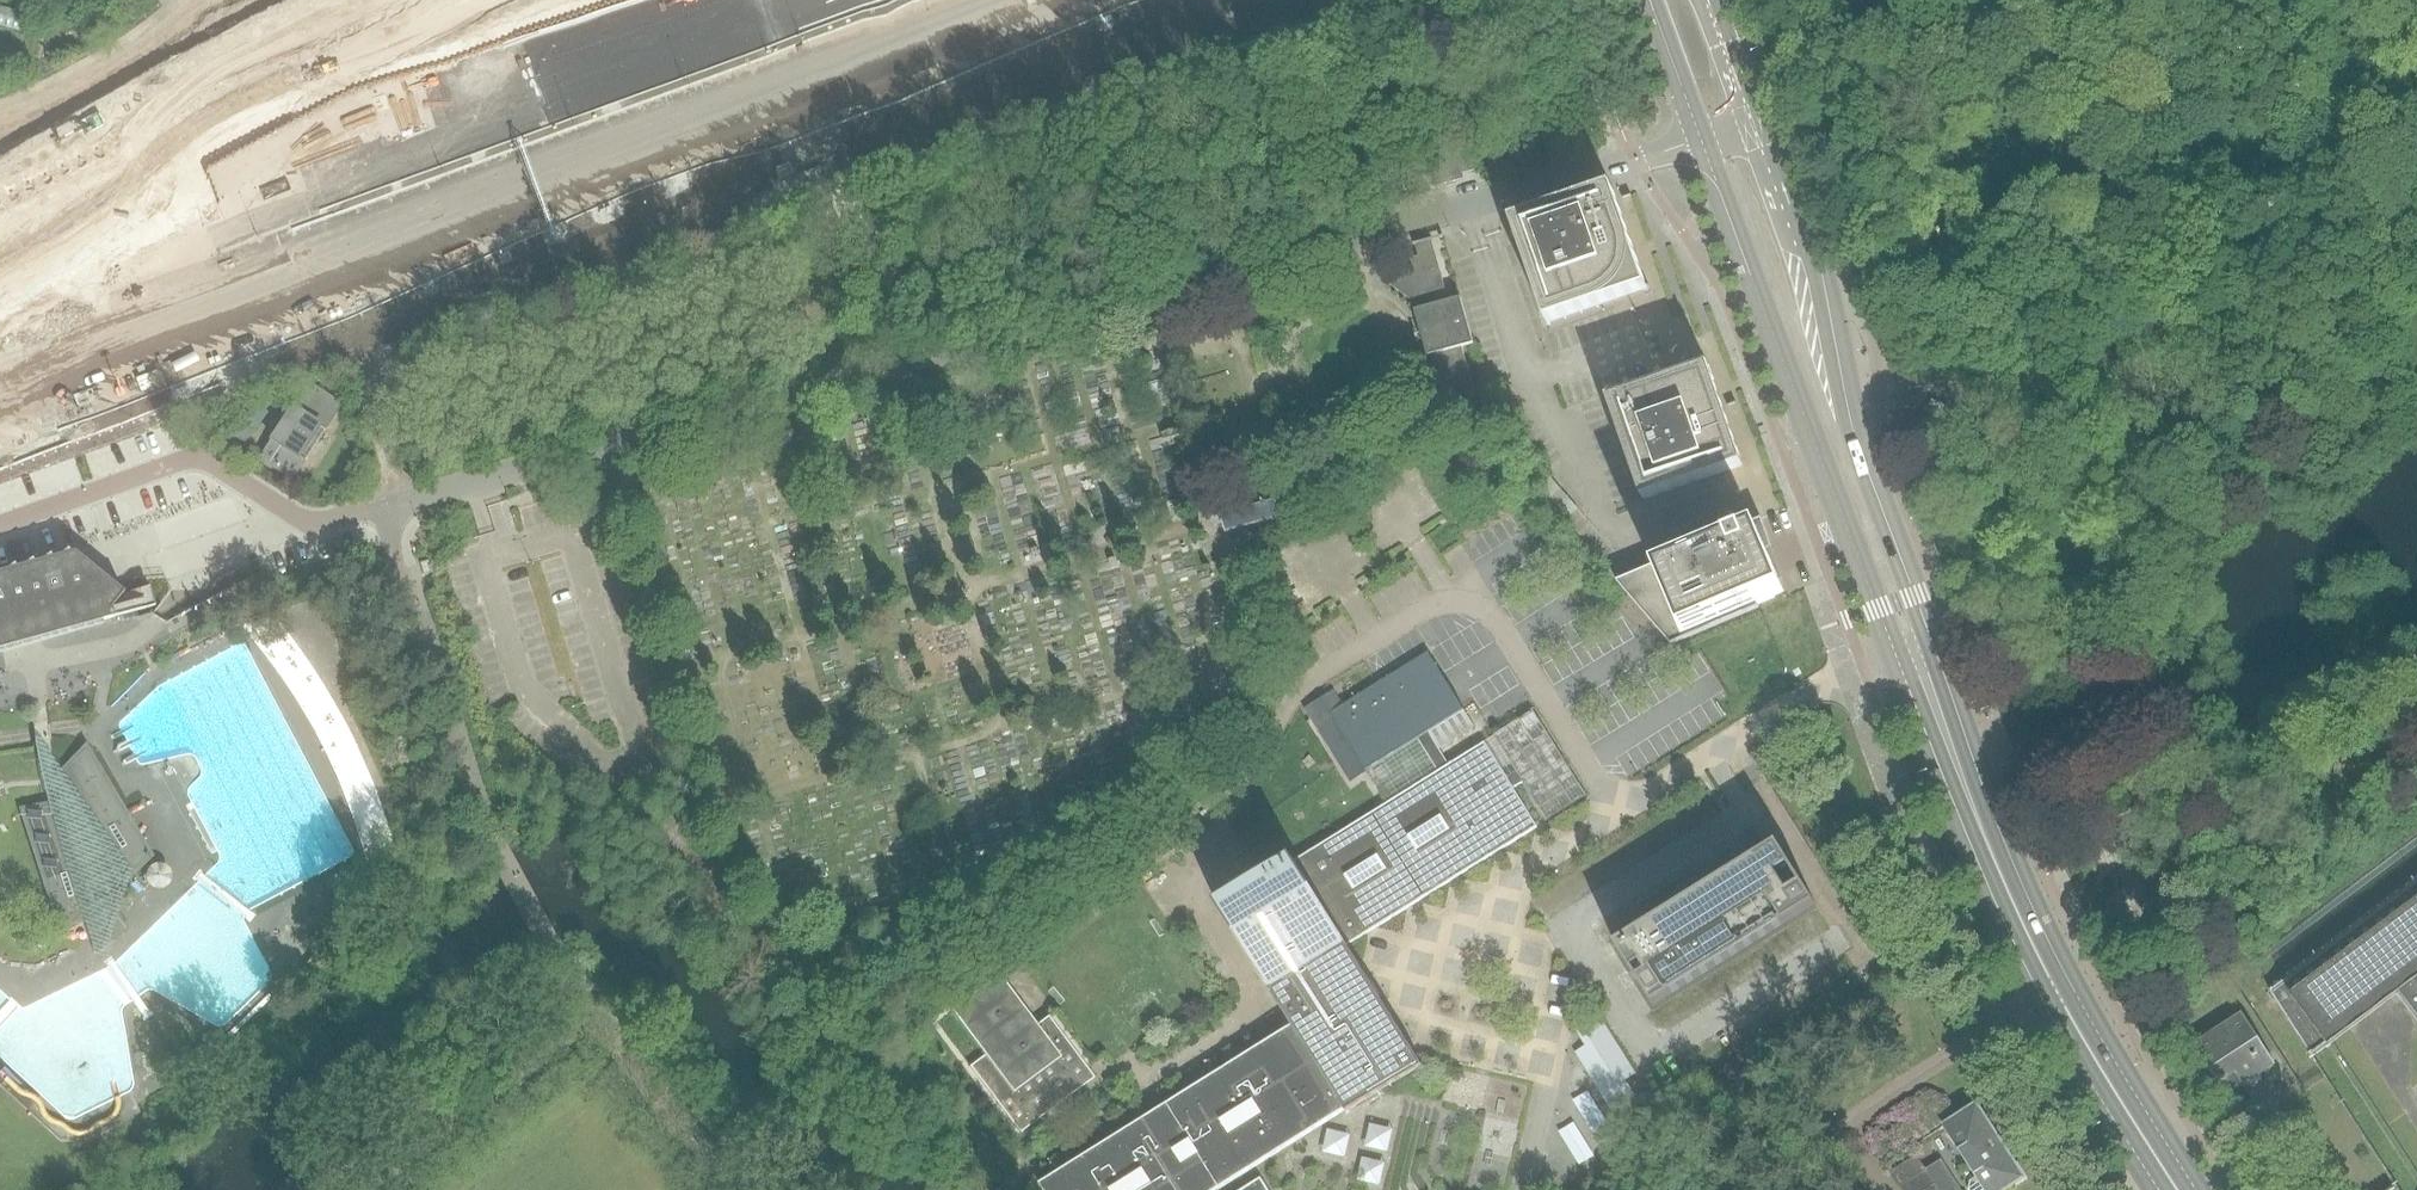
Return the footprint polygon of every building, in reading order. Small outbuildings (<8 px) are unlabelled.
[(1429,158),(1421,160),(1425,173),(1432,171),(1433,172),(1437,187),(1445,185),(1464,180),(1463,175),(1486,168),(1483,154),(1477,133),(1454,139),(1453,134),(1425,142),(1428,155),(1429,158)] [(1548,326),(1649,291),(1614,191),(1514,226),(1548,326)] [(1474,344),(1461,298),(1449,301),(1432,241),(1444,237),(1443,235),(1413,244),(1414,246),(1415,245),(1418,256),(1383,266),(1388,283),(1422,309),(1415,311),(1428,357),(1435,355),(1419,395),(1424,412),(1476,397),(1462,347),(1474,344)] [(1643,500),(1743,465),(1708,365),(1608,400),(1643,500)] [(291,479),(338,400),(307,379),(292,401),(277,420),(270,428),(276,433),(260,458),(291,479)] [(243,444),(266,414),(249,401),(226,431),(235,438),(243,444)] [(1179,444),(1183,443),(1180,430),(1176,431),(1176,430),(1166,432),(1166,433),(1163,434),(1166,447),(1170,446),(1170,448),(1179,445),(1179,444)] [(1527,484),(1545,504),(1561,490),(1544,470),(1527,484)] [(1260,524),(1282,517),(1279,508),(1289,505),(1286,496),(1277,498),(1274,489),(1218,504),(1226,533),(1228,533),(1233,549),(1243,546),(1262,531),(1260,524)] [(1561,490),(1545,504),(1562,524),(1579,509),(1561,490)] [(1755,603),(1781,591),(1765,553),(1771,550),(1762,521),(1645,570),(1616,582),(1670,645),(1758,609),(1755,603)] [(113,616),(111,608),(123,593),(124,592),(123,591),(122,593),(109,582),(110,580),(109,580),(107,581),(78,557),(79,555),(78,555),(77,556),(74,554),(73,554),(70,555),(69,554),(68,553),(61,558),(53,560),(52,559),(50,558),(44,562),(43,563),(34,565),(32,563),(26,567),(25,568),(16,570),(14,568),(8,572),(7,573),(0,575),(0,648),(113,616)] [(273,664),(265,668),(360,853),(398,834),(295,636),(266,651),(273,664)] [(1418,739),(1428,732),(1464,710),(1427,653),(1344,705),(1331,713),(1367,770),(1418,739)] [(1351,780),(1367,770),(1331,713),(1344,705),(1334,690),(1306,708),(1351,780)] [(1507,778),(1513,788),(1522,782),(1547,820),(1596,789),(1541,704),(1492,735),(1516,772),(1507,778)] [(1449,765),(1428,732),(1418,739),(1438,772),(1449,765)] [(1438,772),(1295,861),(1293,857),(1217,903),(1293,1025),(1040,1184),(1044,1189),(1216,1189),(1346,1109),(1348,1113),(1423,1066),(1347,945),(1537,826),(1513,788),(1507,778),(1484,743),(1449,765),(1438,772)] [(86,749),(60,775),(124,883),(133,872),(150,856),(86,749)] [(60,804),(24,811),(63,930),(94,912),(60,804)] [(1777,844),(1615,945),(1653,1005),(1815,904),(1777,844)] [(153,864),(149,868),(146,873),(146,878),(146,882),(150,886),(153,888),(159,890),(161,890),(166,888),(169,885),(171,881),(172,877),(172,873),(170,870),(168,866),(164,864),(161,863),(157,863),(153,864)] [(2270,992),(2310,1055),(2325,1044),(2327,1045),(2399,991),(2416,1015),(2416,881),(2270,992)] [(980,1057),(972,1063),(1018,1131),(1096,1077),(1051,1011),(1031,1025),(996,975),(947,1008),(980,1057)] [(1640,1098),(1628,1079),(1638,1073),(1603,1012),(1575,1028),(1585,1044),(1577,1049),(1615,1113),(1640,1098)] [(2249,1083),(2275,1066),(2240,1013),(2192,1043),(2226,1097),(2249,1083)] [(1956,1144),(1968,1162),(1999,1142),(1976,1106),(1940,1129),(1941,1131),(1944,1129),(1954,1145),(1956,1144)] [(1368,1147),(1392,1150),(1395,1125),(1370,1122),(1368,1147)] [(1345,1156),(1354,1133),(1332,1125),(1324,1149),(1345,1156)] [(2022,1178),(1999,1142),(1968,1162),(1978,1176),(1970,1181),(1969,1189),(2004,1189),(2022,1178)] [(1364,1155),(1359,1178),(1383,1184),(1389,1161),(1364,1155)] [(1900,1189),(1925,1189),(1934,1184),(1925,1170),(1898,1187),(1900,1189)] [(1261,1179),(1242,1189),(1268,1189),(1261,1179)]
